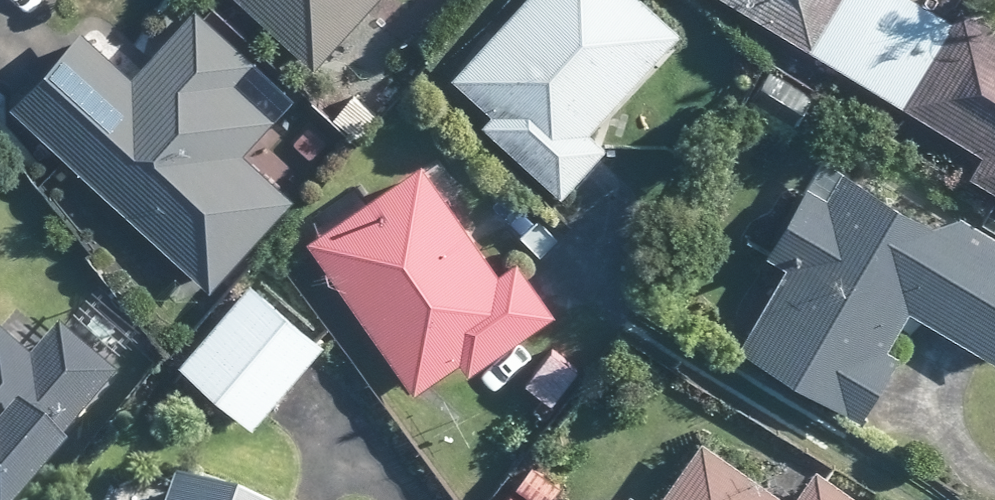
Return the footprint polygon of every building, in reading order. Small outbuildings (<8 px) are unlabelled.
[(309,68),(367,6),(372,0),(235,0),(309,68)] [(447,79),(487,114),(477,124),(556,195),(572,178),(595,153),(598,149),(581,134),(666,39),(673,32),(638,0),(519,0),(447,79)] [(841,73),(886,0),(720,0),(841,73)] [(968,15),(956,7),(946,23),(909,0),(886,0),(841,73),(978,157),(966,178),(994,195),(994,31),(968,15)] [(208,290),(289,201),(239,156),(271,121),(233,84),(251,66),(189,8),(147,55),(140,64),(127,77),(82,36),(77,31),(17,97),(8,107),(189,272),(204,287),(208,290)] [(811,98),(766,70),(748,98),(795,126),(811,98)] [(442,204),(417,168),(415,165),(372,196),(318,234),(303,243),(411,396),(455,364),(463,376),(549,315),(511,261),(492,276),(470,244),(461,229),(442,204)] [(849,179),(837,172),(821,199),(804,188),(763,257),(783,269),(736,348),(855,420),(892,357),(880,351),(898,320),(904,311),(922,322),(982,357),(994,364),(994,241),(956,217),(946,220),(928,227),(849,179)] [(262,412),(312,354),(318,346),(245,283),(175,366),(248,428),(262,412)] [(51,339),(45,334),(18,366),(0,350),(0,499),(8,499),(41,461),(38,458),(102,384),(51,339)] [(548,402),(577,366),(553,348),(524,384),(548,402)] [(696,441),(655,499),(781,499),(696,441)] [(552,493),(557,487),(529,466),(513,488),(531,499),(547,499),(552,493)] [(809,469),(787,499),(852,499),(809,469)] [(184,492),(162,486),(157,499),(208,499),(184,492)]
